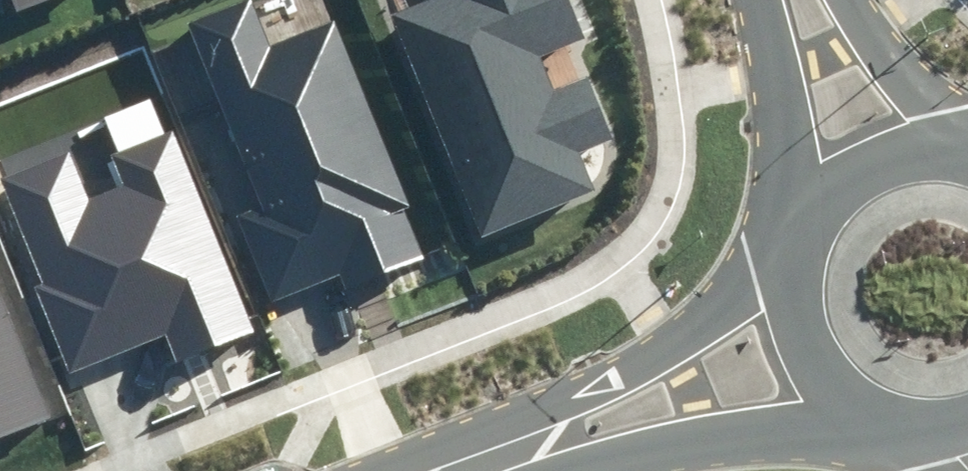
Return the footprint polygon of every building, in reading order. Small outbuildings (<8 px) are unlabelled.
[(13,11),(43,0),(9,0),(13,11)] [(239,214),(272,297),(332,273),(340,293),(431,257),(333,13),(272,37),(257,0),(242,0),(188,21),(262,205),(239,214)] [(388,17),(479,240),(600,191),(584,152),(618,138),(592,74),(553,90),(538,55),(584,36),(569,0),(430,0),(388,17)] [(0,153),(0,186),(70,367),(164,331),(174,357),(254,326),(177,127),(104,155),(115,183),(89,193),(64,128),(0,153)] [(63,413),(0,257),(0,439),(63,413)]
